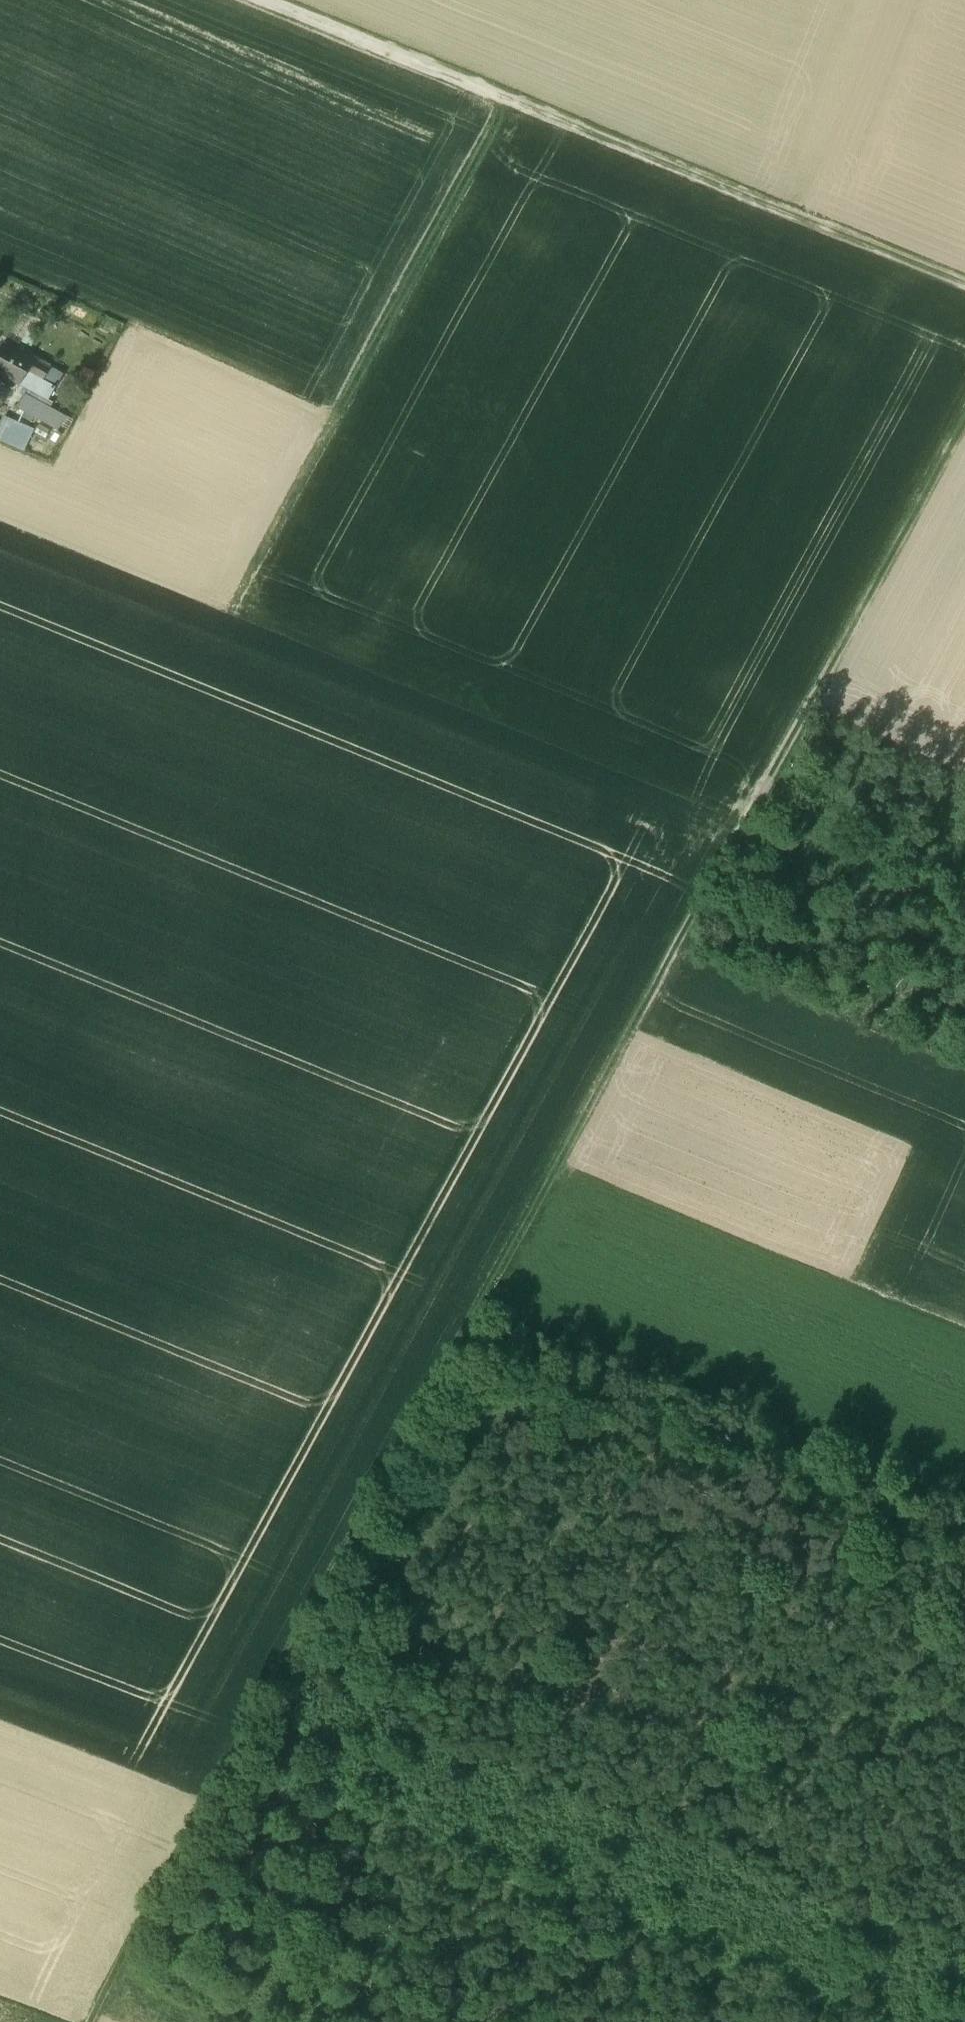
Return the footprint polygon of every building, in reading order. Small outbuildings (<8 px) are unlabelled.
[(2,345),(0,348),(0,377),(1,378),(9,383),(18,387),(25,375),(32,361),(31,360),(2,345)] [(32,359),(31,360),(32,361),(25,375),(41,384),(49,368),(32,359)] [(86,360),(79,372),(94,380),(100,368),(86,360)] [(58,373),(49,368),(41,384),(25,375),(18,387),(43,401),(58,373)] [(1,378),(0,379),(0,386),(6,389),(9,383),(1,378)] [(25,396),(17,411),(32,418),(56,430),(64,434),(71,419),(25,396)] [(56,430),(32,418),(17,449),(41,459),(56,430)]
